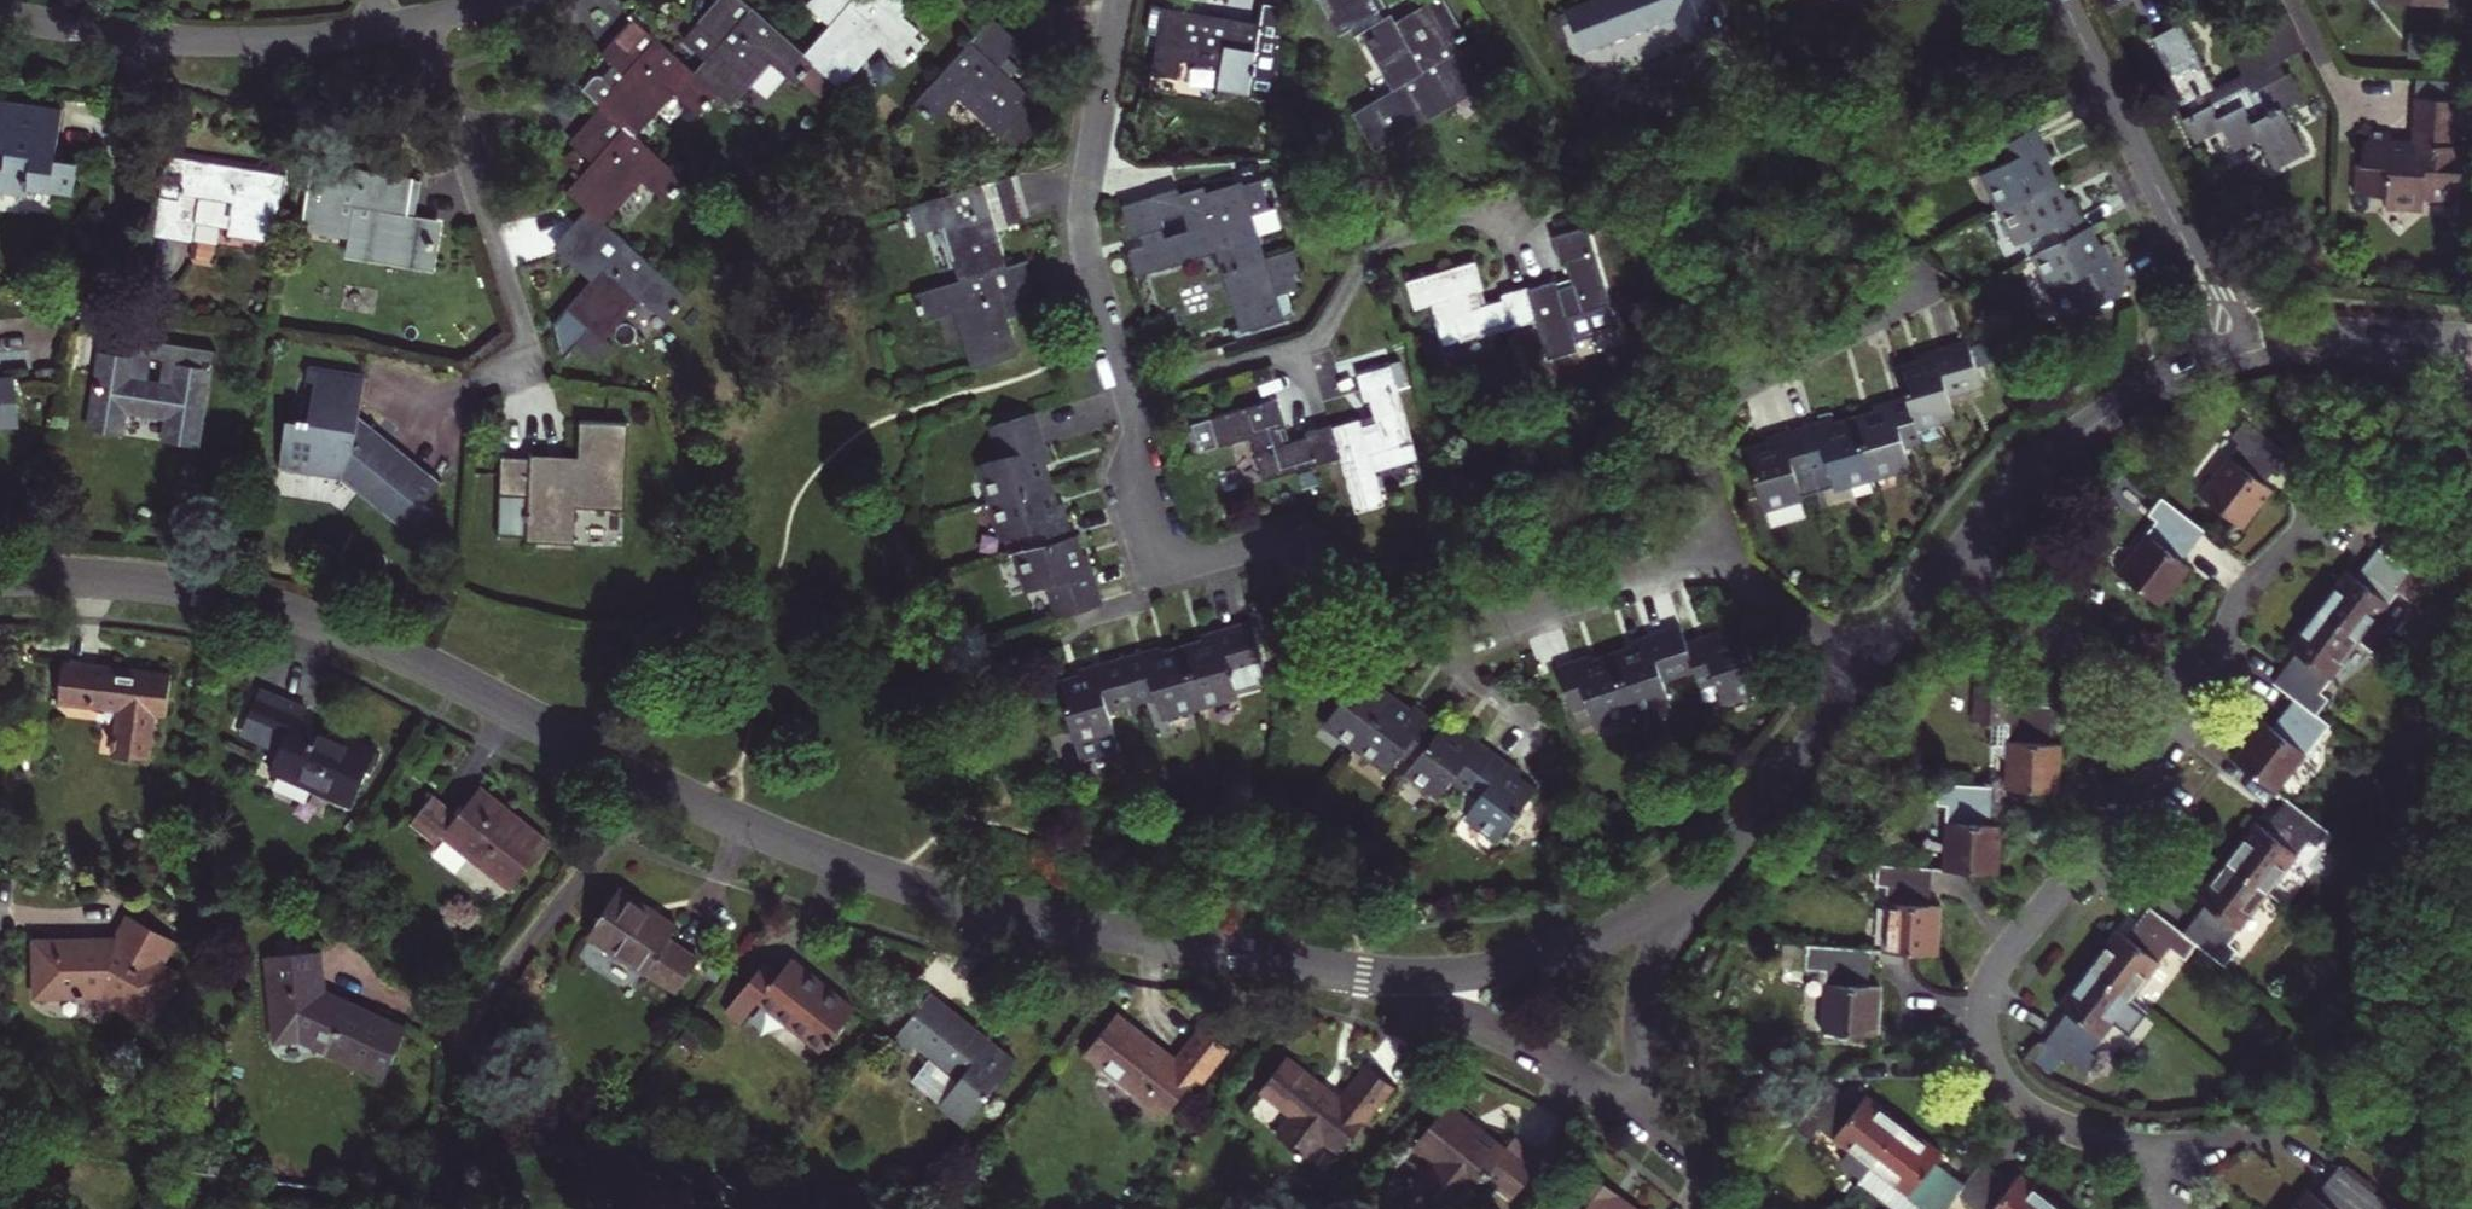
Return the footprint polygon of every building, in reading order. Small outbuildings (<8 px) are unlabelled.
[(823,94),(838,78),(807,51),(753,3),(738,21),(714,0),(684,34),(710,57),(697,71),(719,90),(734,103),(771,61),(796,82),(802,75),(823,94)] [(714,0),(738,21),(753,3),(749,0),(714,0)] [(881,0),(851,0),(850,2),(847,0),(819,0),(815,4),(834,21),(807,51),(838,78),(845,84),(882,42),(906,63),(927,40),(881,0)] [(1271,0),(1262,0),(1258,25),(1232,21),(1233,15),(1152,3),(1148,30),(1158,32),(1153,63),(1179,66),(1181,57),(1221,63),(1218,86),(1277,96),(1282,2),(1271,0)] [(1448,0),(1428,0),(1397,18),(1391,10),(1383,14),(1376,3),(1381,0),(1319,0),(1339,32),(1362,19),(1398,82),(1354,108),(1372,139),(1390,128),(1392,129),(1408,120),(1407,119),(1456,90),(1456,87),(1475,76),(1449,30),(1462,23),(1448,0)] [(1567,7),(1581,46),(1662,15),(1660,10),(1675,5),(1688,39),(1724,26),(1714,0),(1586,0),(1567,7)] [(2221,93),(2216,83),(2184,19),(2152,34),(2190,110),(2185,114),(2197,138),(2208,131),(2204,122),(2220,114),(2236,146),(2242,142),(2241,138),(2254,131),(2256,135),(2260,134),(2272,157),(2304,142),(2284,102),(2304,93),(2291,68),(2287,69),(2280,56),(2304,44),(2285,8),(2250,26),(2256,39),(2234,50),(2244,69),(2230,76),(2235,86),(2221,93)] [(1001,63),(1011,52),(1023,39),(994,13),(972,36),(1001,63)] [(657,35),(654,32),(634,15),(618,32),(641,52),(657,35)] [(699,114),(719,90),(697,71),(657,35),(641,52),(618,32),(602,50),(614,62),(605,72),(599,66),(583,85),(603,102),(625,123),(637,133),(675,91),(699,114)] [(972,36),(916,98),(939,118),(961,95),(1013,142),(1021,136),(1024,137),(1042,117),(1028,104),(1036,95),(1012,73),(1022,62),(1011,52),(1001,63),(972,36)] [(2230,76),(2216,83),(2221,93),(2235,86),(2230,76)] [(2423,97),(2421,135),(2399,133),(2398,127),(2373,125),(2372,136),(2365,136),(2364,167),(2359,167),(2358,195),(2389,197),(2388,208),(2426,210),(2427,198),(2465,200),(2465,190),(2471,191),(2471,158),(2468,158),(2469,146),(2461,146),(2464,99),(2423,97)] [(575,143),(592,124),(610,140),(625,123),(603,102),(588,119),(570,138),(575,143)] [(0,111),(0,203),(15,208),(17,201),(61,213),(69,181),(47,174),(60,128),(0,111)] [(667,201),(688,178),(637,133),(625,123),(610,140),(592,124),(575,143),(594,159),(569,187),(604,218),(607,221),(643,180),(667,201)] [(2006,204),(2055,178),(2044,157),(2052,153),(2037,124),(1994,145),(2002,159),(1987,167),(2006,204)] [(286,172),(167,153),(153,233),(194,240),(197,218),(222,223),(224,214),(231,215),(228,232),(276,240),(286,172)] [(416,211),(422,176),(314,159),(303,228),(375,239),(373,249),(435,258),(441,244),(441,240),(441,233),(439,230),(439,225),(407,220),(408,210),(416,211)] [(1014,171),(984,180),(991,202),(1014,195),(1021,218),(1027,216),(1014,171)] [(1181,190),(1178,183),(1152,191),(1153,194),(1123,203),(1132,232),(1136,233),(1147,230),(1151,240),(1128,247),(1136,272),(1177,260),(1175,250),(1199,243),(1202,252),(1222,246),(1247,325),(1286,313),(1279,291),(1295,286),(1290,269),(1301,266),(1294,245),(1264,254),(1251,211),(1268,206),(1263,191),(1266,190),(1262,177),(1244,182),(1243,178),(1207,188),(1205,183),(1181,190)] [(2037,250),(2087,224),(2070,192),(2064,195),(2055,178),(2006,204),(2031,253),(2037,250)] [(944,224),(960,278),(997,266),(1008,263),(997,225),(1021,218),(1014,195),(991,202),(984,180),(904,204),(913,233),(944,224)] [(577,258),(593,240),(611,255),(626,238),(607,221),(604,218),(588,235),(572,254),(577,258)] [(1557,277),(1531,285),(1540,314),(1537,315),(1549,354),(1578,345),(1576,337),(1619,323),(1588,222),(1554,232),(1562,259),(1568,257),(1575,279),(1560,284),(1557,277)] [(2095,240),(2087,224),(2037,250),(2054,283),(2070,275),(2086,307),(2128,286),(2103,237),(2095,240)] [(667,317),(689,294),(672,279),(626,238),(611,255),(593,240),(577,258),(595,274),(569,304),(591,324),(579,339),(601,358),(615,342),(608,336),(644,296),(667,317)] [(1531,285),(1530,282),(1502,291),(1504,295),(1483,301),(1477,286),(1484,284),(1475,256),(1407,278),(1416,305),(1432,300),(1445,343),(1537,315),(1540,314),(1531,285)] [(1008,263),(997,266),(1003,289),(1026,283),(1032,306),(1040,304),(1025,258),(1008,263)] [(1011,313),(1032,306),(1026,283),(1003,289),(997,266),(960,278),(916,291),(926,322),(957,312),(973,366),(1021,350),(1011,313)] [(111,331),(108,348),(135,353),(138,335),(111,331)] [(108,348),(102,348),(92,428),(123,433),(128,408),(169,413),(166,440),(197,446),(214,349),(138,335),(135,353),(108,348)] [(1897,361),(1906,392),(1913,416),(1952,405),(1947,388),(1980,379),(1966,335),(1917,349),(1918,355),(1897,361)] [(1361,415),(1333,423),(1342,453),(1341,453),(1358,508),(1386,500),(1371,450),(1415,438),(1391,360),(1358,371),(1366,398),(1370,396),(1378,417),(1363,422),(1361,415)] [(322,376),(323,366),(309,364),(307,377),(316,378),(317,375),(322,376)] [(358,428),(367,373),(323,366),(322,376),(317,375),(316,378),(310,417),(301,415),(300,418),(288,416),(280,459),(342,469),(416,530),(434,507),(426,501),(443,480),(431,470),(428,474),(386,441),(381,446),(358,428)] [(21,421),(16,375),(0,377),(0,423),(21,421)] [(1855,415),(1872,469),(1910,458),(1906,442),(1919,437),(1913,416),(1906,392),(1874,402),(1875,409),(1855,415)] [(1333,423),(1332,420),(1305,428),(1307,432),(1293,437),(1279,395),(1193,421),(1202,447),(1252,433),(1266,476),(1341,453),(1342,453),(1333,423)] [(987,458),(998,496),(1053,480),(1048,461),(1054,458),(1038,407),(995,420),(1003,453),(987,458)] [(1834,480),(1872,469),(1855,415),(1835,421),(1833,414),(1801,423),(1815,468),(1829,464),(1834,480)] [(2287,449),(2245,416),(2233,432),(2241,439),(2219,469),(2222,472),(2206,493),(2242,520),(2258,500),(2262,503),(2276,485),(2261,474),(2271,461),(2275,464),(2287,449)] [(553,457),(504,454),(499,535),(529,537),(529,539),(577,541),(579,505),(626,506),(630,421),(585,419),(582,458),(567,457),(566,464),(554,464),(553,457)] [(1769,441),(1748,447),(1752,461),(1763,500),(1803,489),(1799,473),(1815,468),(1801,423),(1767,434),(1769,441)] [(1025,530),(1031,544),(1076,531),(1066,499),(1059,501),(1053,480),(998,496),(1009,534),(1025,530)] [(2205,526),(2162,494),(2149,510),(2158,517),(2136,547),(2139,550),(2123,570),(2159,598),(2175,577),(2180,580),(2192,564),(2178,552),(2187,540),(2192,543),(2205,526)] [(2378,543),(2411,568),(2423,553),(2390,527),(2378,543)] [(1082,551),(1076,531),(1031,544),(1022,547),(1034,584),(1050,579),(1060,613),(1107,600),(1091,548),(1082,551)] [(2411,568),(2378,543),(2366,559),(2370,562),(2359,576),(2345,564),(2332,581),(2335,584),(2319,606),(2355,633),(2371,613),(2375,615),(2411,568)] [(2339,654),(2355,633),(2319,606),(2303,626),(2299,623),(2286,640),(2301,652),(2291,665),(2286,662),(2274,677),(2295,693),(2316,710),(2328,694),(2320,687),(2343,657),(2339,654)] [(1208,640),(1186,646),(1202,700),(1240,690),(1235,674),(1268,664),(1255,620),(1207,633),(1208,640)] [(1661,678),(1694,668),(1684,639),(1679,623),(1628,640),(1630,647),(1611,653),(1629,707),(1666,695),(1661,678)] [(1720,628),(1684,639),(1694,668),(1700,685),(1718,679),(1723,696),(1762,682),(1744,630),(1724,636),(1720,628)] [(1164,645),(1130,654),(1143,699),(1158,695),(1163,711),(1202,700),(1186,646),(1166,652),(1164,645)] [(1327,719),(1358,742),(1392,697),(1376,684),(1380,679),(1337,647),(1310,684),(1338,705),(1327,719)] [(1576,725),(1629,707),(1611,653),(1591,660),(1588,654),(1556,663),(1576,725)] [(1112,708),(1143,699),(1130,654),(1079,668),(1081,676),(1060,682),(1081,756),(1122,745),(1112,708)] [(170,671),(144,667),(144,672),(62,662),(58,700),(93,705),(94,701),(120,704),(114,753),(147,757),(152,711),(166,713),(170,671)] [(375,748),(313,721),(301,715),(306,706),(261,686),(247,717),(265,724),(259,739),(279,747),(270,768),(352,803),(375,748)] [(2316,710),(2295,693),(2282,710),(2286,713),(2276,726),(2262,715),(2249,733),(2252,735),(2236,757),(2272,785),(2288,763),(2293,766),(2328,719),(2316,710)] [(1400,752),(1414,762),(1442,724),(1415,704),(1410,709),(1392,697),(1358,742),(1390,766),(1400,752)] [(2012,758),(2011,785),(2032,786),(2056,787),(2058,760),(2063,760),(2064,739),(2045,738),(2046,721),(2053,721),(2053,702),(2000,698),(1999,719),(2010,719),(2008,757),(2012,758)] [(247,717),(241,731),(259,739),(265,724),(247,717)] [(1452,779),(1466,789),(1495,750),(1466,728),(1459,736),(1442,724),(1414,762),(1409,768),(1443,792),(1452,779)] [(1521,769),(1495,750),(1466,789),(1456,802),(1501,835),(1534,791),(1515,778),(1521,769)] [(1952,841),(1951,866),(1972,867),(1996,868),(1998,843),(2002,843),(2003,822),(1985,820),(1985,803),(1990,803),(1992,784),(1939,781),(1938,801),(1949,802),(1947,840),(1952,841)] [(550,839),(480,784),(458,811),(433,792),(412,818),(438,837),(441,833),(511,887),(550,839)] [(2329,829),(2286,796),(2275,810),(2279,814),(2268,827),(2255,817),(2242,834),(2246,837),(2230,858),(2266,885),(2282,864),(2285,868),(2309,836),(2318,843),(2329,829)] [(2184,929),(2226,962),(2238,945),(2230,940),(2253,909),(2250,906),(2266,885),(2230,858),(2214,878),(2210,875),(2196,893),(2211,904),(2201,917),(2196,914),(2184,929)] [(1891,921),(1890,947),(1914,948),(1936,949),(1937,923),(1942,924),(1943,901),(1925,900),(1925,884),(1931,884),(1932,865),(1879,862),(1878,881),(1889,882),(1887,921),(1891,921)] [(679,986),(700,954),(670,935),(679,922),(620,884),(589,932),(648,971),(650,967),(679,986)] [(2108,945),(2092,965),(2128,993),(2147,1007),(2198,940),(2184,929),(2151,904),(2139,920),(2142,922),(2132,936),(2117,924),(2104,941),(2108,945)] [(176,938),(130,913),(117,936),(34,938),(34,991),(101,990),(154,1020),(181,972),(163,962),(176,938)] [(1872,946),(1809,942),(1808,962),(1828,963),(1826,1000),(1832,1001),(1830,1027),(1875,1030),(1877,1003),(1881,1003),(1882,982),(1864,981),(1866,965),(1870,965),(1872,946)] [(387,1071),(407,1028),(321,990),(317,948),(271,953),(279,1037),(303,1034),(387,1071)] [(780,969),(764,957),(726,1006),(742,1018),(759,997),(823,1047),(854,1005),(791,955),(780,969)] [(2111,1015),(2128,993),(2092,965),(2075,986),(2071,984),(2058,1001),(2072,1012),(2063,1025),(2058,1022),(2047,1037),(2088,1069),(2100,1054),(2093,1048),(2115,1018),(2111,1015)] [(1017,1056),(992,1036),(931,987),(893,1035),(911,1048),(915,1043),(930,1055),(913,1077),(967,1120),(1017,1056)] [(1232,1025),(1208,1006),(1197,1020),(1222,1039),(1232,1025)] [(1165,1112),(1197,1073),(1221,1043),(1194,1023),(1170,1052),(1116,1010),(1086,1049),(1165,1112)] [(1367,1119),(1395,1082),(1366,1060),(1339,1097),(1322,1084),(1324,1082),(1287,1054),(1262,1084),(1297,1111),(1280,1132),(1306,1153),(1320,1136),(1338,1150),(1364,1117),(1367,1119)] [(1853,1144),(1874,1160),(1903,1123),(1882,1108),(1884,1102),(1867,1091),(1856,1104),(1843,1095),(1845,1090),(1830,1078),(1798,1120),(1814,1132),(1819,1125),(1850,1147),(1853,1144)] [(1470,1122),(1474,1117),(1449,1098),(1413,1144),(1418,1148),(1401,1170),(1450,1208),(1467,1186),(1472,1190),(1483,1176),(1511,1197),(1544,1155),(1516,1134),(1506,1145),(1485,1127),(1482,1131),(1470,1122)] [(1965,1181),(1949,1170),(1945,1174),(1933,1165),(1944,1150),(1927,1137),(1924,1139),(1903,1123),(1874,1160),(1865,1172),(1866,1178),(1870,1181),(1876,1180),(1897,1197),(1906,1196),(1912,1187),(1927,1198),(1919,1208),(1944,1208),(1958,1191),(1965,1181)] [(2057,1202),(2035,1185),(2037,1182),(2021,1170),(2010,1184),(1996,1173),(1999,1169),(1983,1158),(1965,1181),(1958,1191),(1982,1208),(2051,1208),(2057,1202)] [(2294,1208),(2357,1208),(2361,1204),(2369,1208),(2381,1193),(2339,1163),(2327,1177),(2332,1180),(2321,1194),(2306,1183),(2293,1201),(2298,1204),(2294,1208)] [(1612,1191),(1614,1189),(1593,1173),(1566,1208),(1637,1208),(1612,1191)] [(1897,1197),(1913,1208),(1919,1208),(1927,1198),(1912,1187),(1906,1196),(1897,1197)]
